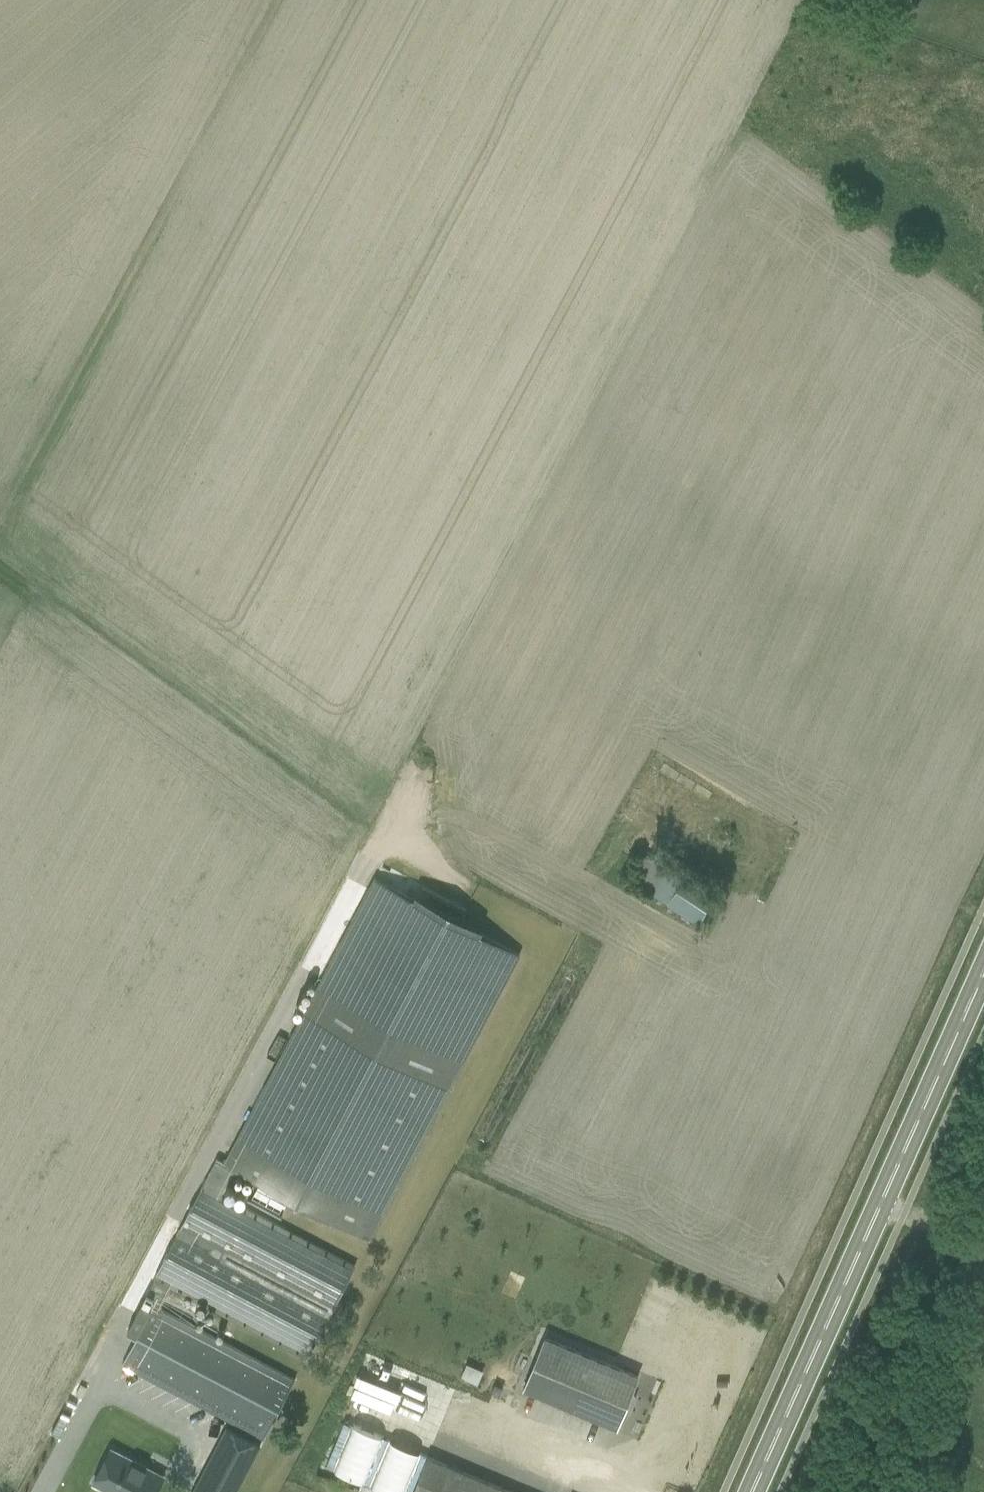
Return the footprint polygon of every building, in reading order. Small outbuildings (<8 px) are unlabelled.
[(645,891),(699,925),(716,898),(662,864),(645,891)] [(121,1364),(263,1440),(294,1382),(159,1309),(170,1287),(307,1359),(356,1265),(221,1194),(235,1168),(369,1238),(519,954),(459,922),(466,908),(423,886),(416,900),(375,877),(224,1162),(217,1158),(154,1278),(156,1280),(128,1331),(137,1335),(121,1364)] [(524,1389),(617,1427),(623,1411),(629,1411),(635,1396),(631,1392),(638,1376),(546,1337),(524,1389)] [(467,1363),(461,1377),(479,1384),(484,1371),(467,1363)] [(396,1450),(412,1415),(371,1397),(356,1432),(396,1450)] [(261,1444),(228,1427),(196,1491),(237,1491),(261,1444)] [(112,1491),(155,1491),(163,1478),(111,1450),(103,1465),(93,1482),(112,1491)] [(429,1457),(414,1491),(513,1491),(429,1457)]
